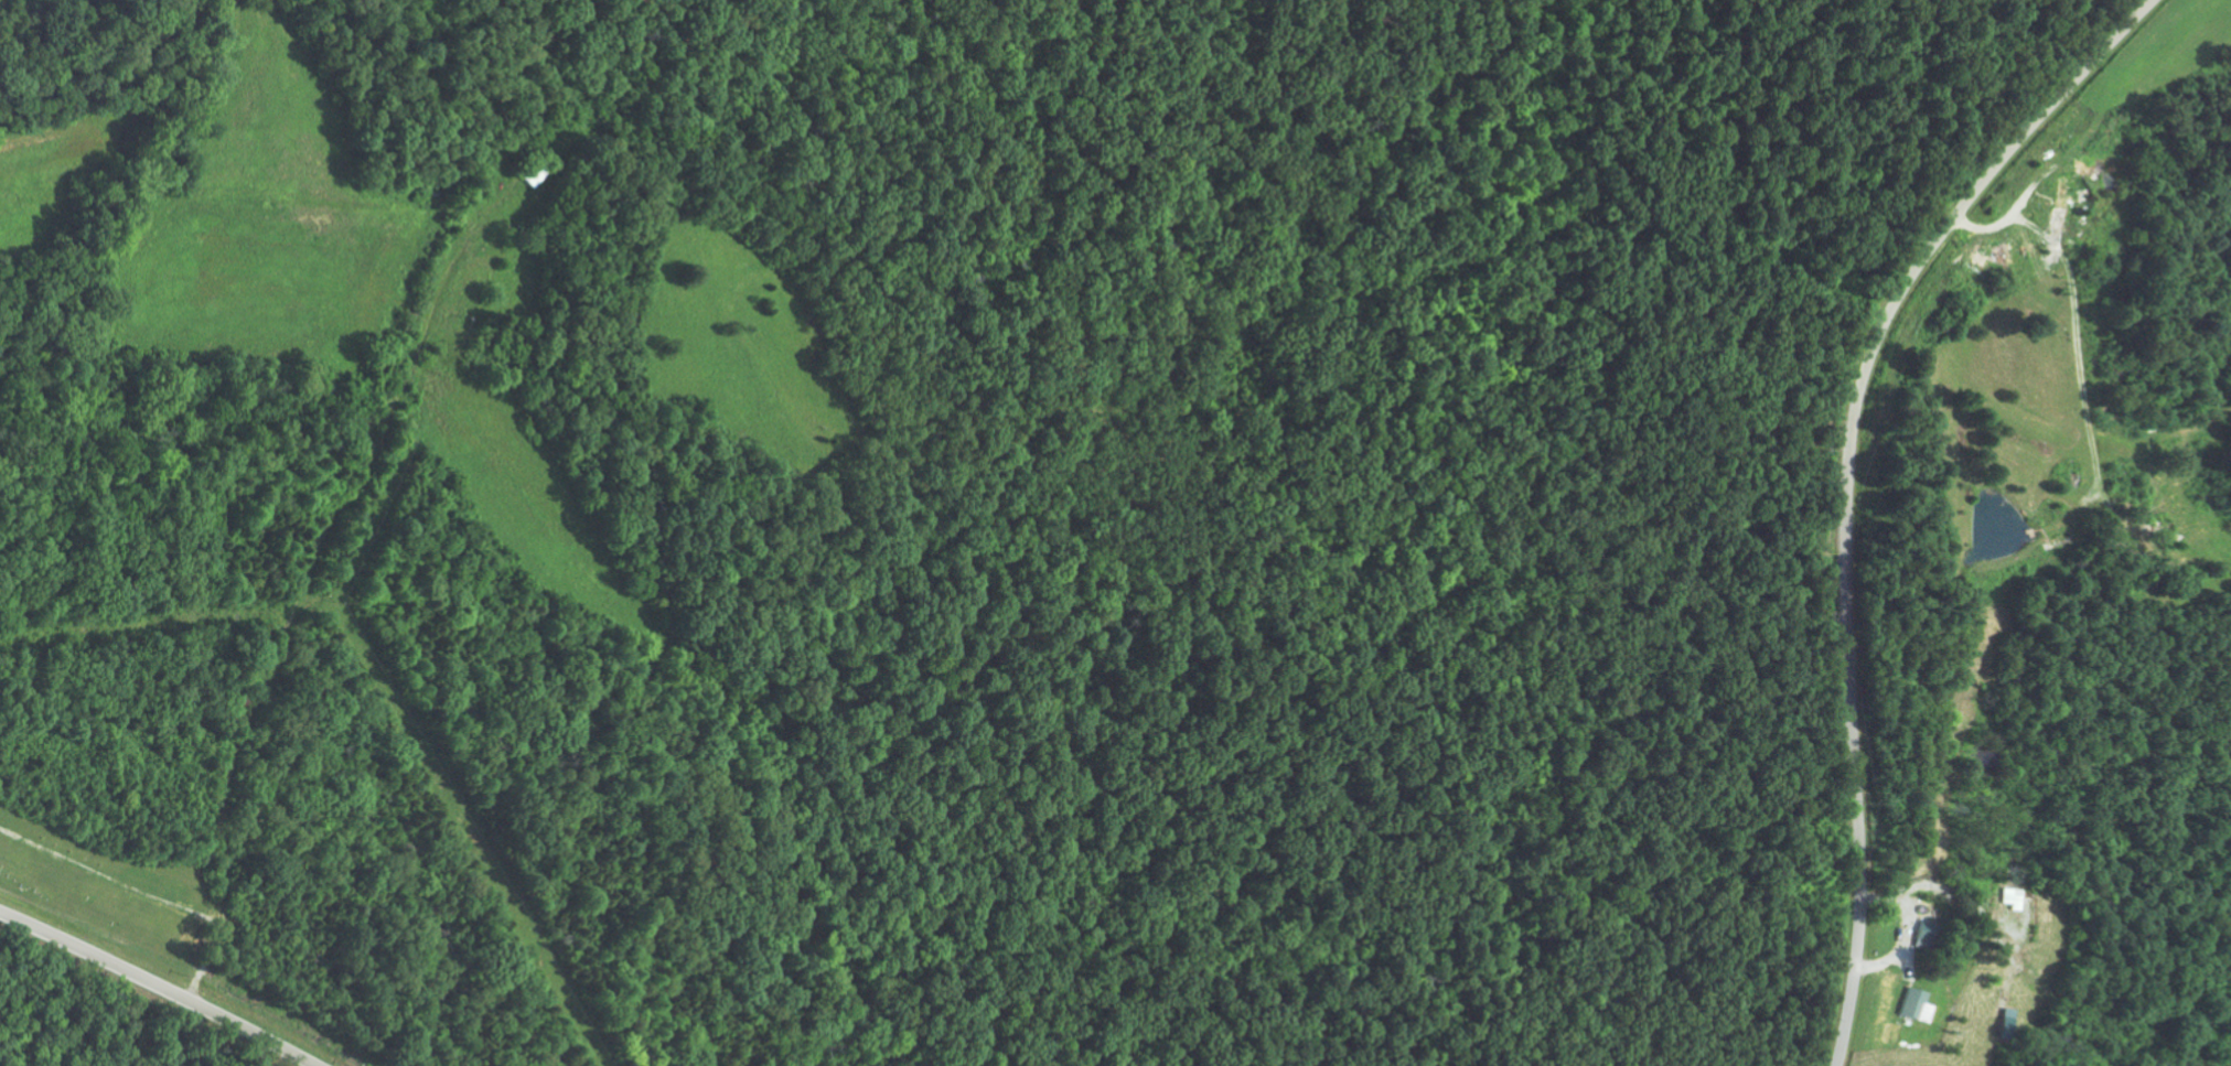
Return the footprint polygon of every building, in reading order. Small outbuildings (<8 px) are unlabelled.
[(2069,178),(2058,178),(2058,202),(2051,201),(2050,222),(2057,222),(2056,232),(2068,233),(2069,178)] [(1993,258),(2000,262),(2007,250),(2000,246),(1993,258)] [(1987,269),(1994,257),(1980,249),(1973,262),(1987,269)] [(2010,904),(2009,910),(2020,911),(2021,889),(2001,888),(2000,903),(2010,904)] [(1931,950),(1936,926),(1918,922),(1912,946),(1931,950)] [(1930,1006),(1923,1005),(1926,992),(1906,987),(1899,1015),(1926,1022),(1930,1006)] [(2014,1009),(2001,1008),(1999,1039),(2012,1040),(2014,1009)]
